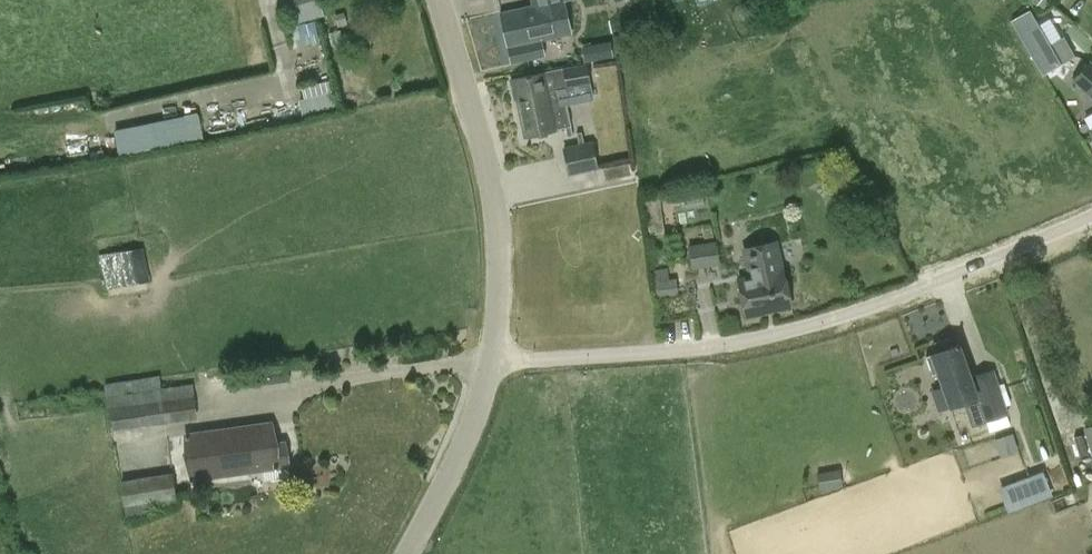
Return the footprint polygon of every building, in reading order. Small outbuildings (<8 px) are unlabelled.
[(323,15),(320,0),(311,0),(297,3),(300,19),(323,15)] [(547,2),(499,13),(511,64),(544,56),(541,41),(571,34),(563,1),(548,4),(547,2)] [(1034,16),(1016,26),(1048,78),(1078,59),(1068,42),(1054,50),(1034,16)] [(612,38),(590,42),(593,60),(615,56),(612,38)] [(1091,99),(1091,63),(1089,60),(1071,80),(1091,99)] [(548,91),(547,88),(564,85),(565,89),(591,84),(587,64),(510,80),(514,100),(516,100),(524,137),(556,131),(556,129),(565,127),(568,138),(573,137),(563,88),(548,91)] [(304,114),(339,106),(332,78),(298,87),(304,114)] [(120,155),(191,140),(186,114),(115,129),(120,155)] [(592,141),(562,148),(567,176),(597,170),(592,141)] [(665,233),(659,194),(644,196),(650,235),(665,233)] [(791,306),(782,270),(774,240),(741,249),(748,278),(737,281),(746,317),(791,306)] [(688,245),(692,270),(721,265),(717,241),(688,245)] [(99,255),(105,289),(150,281),(145,248),(99,255)] [(950,407),(976,397),(977,402),(964,407),(971,427),(986,422),(989,431),(1007,425),(1004,417),(1011,414),(994,368),(969,377),(958,346),(954,347),(952,341),(946,338),(934,343),(932,348),(934,354),(932,355),(950,407)] [(104,384),(111,431),(198,419),(191,371),(104,384)] [(1083,428),(1091,455),(1091,425),(1083,428)] [(283,446),(273,447),(270,426),(186,437),(192,477),(286,465),(283,446)] [(1011,434),(995,440),(1001,455),(1016,449),(1011,434)] [(1000,486),(1008,508),(1049,492),(1040,471),(1000,486)] [(173,472),(119,480),(123,504),(176,496),(173,472)]
